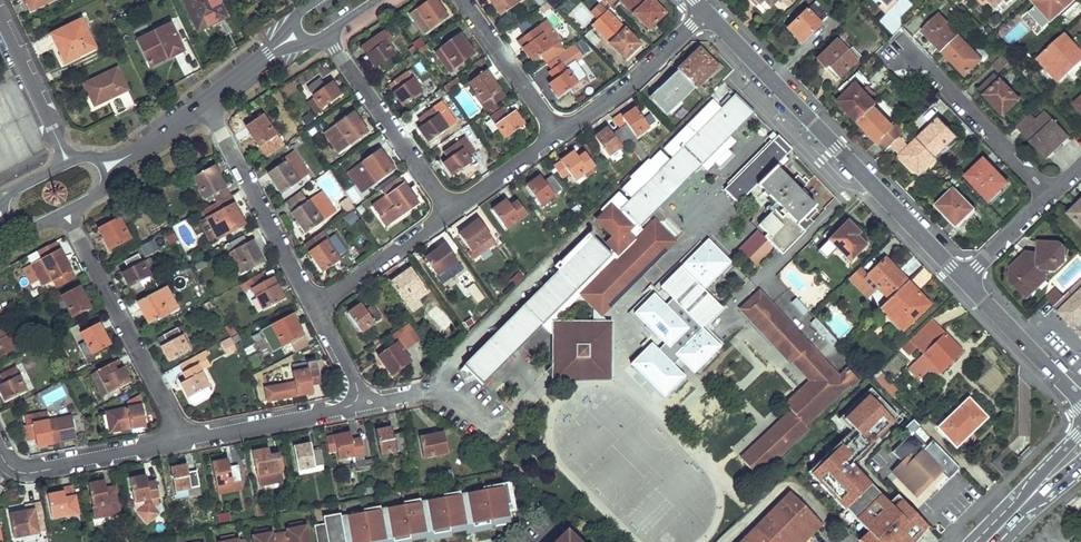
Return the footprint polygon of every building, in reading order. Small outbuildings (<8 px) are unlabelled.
[(30,10),(51,0),(26,0),(30,10)] [(225,17),(217,0),(183,0),(197,27),(213,18),(215,22),(225,17)] [(435,0),(429,0),(409,14),(423,33),(446,17),(435,0)] [(499,14),(521,0),(490,0),(499,14)] [(652,0),(621,0),(648,28),(664,13),(652,0)] [(1050,22),(1075,0),(1031,0),(1050,22)] [(827,16),(813,2),(788,27),(802,41),(827,16)] [(639,44),(607,10),(592,24),(624,58),(639,44)] [(942,51),(958,35),(940,16),(924,31),(942,51)] [(197,27),(199,30),(215,22),(213,18),(197,27)] [(95,48),(81,20),(51,34),(64,62),(95,48)] [(559,40),(555,35),(552,29),(549,31),(543,22),(523,36),(528,42),(522,46),(531,59),(559,40)] [(168,57),(182,51),(169,24),(137,39),(148,62),(166,54),(168,57)] [(590,29),(583,35),(593,46),(599,41),(590,29)] [(387,43),(392,40),(385,30),(361,46),(375,67),(395,54),(387,43)] [(450,71),(473,54),(459,34),(435,51),(450,71)] [(1051,79),(1054,77),(1059,82),(1080,62),(1080,53),(1065,34),(1038,58),(1045,65),(1041,68),(1051,79)] [(958,35),(942,51),(965,75),(981,60),(958,35)] [(859,55),(846,42),(841,46),(835,40),(817,58),(825,66),(826,65),(838,76),(859,55)] [(716,68),(699,50),(649,98),(666,115),(716,68)] [(148,62),(149,66),(168,57),(166,54),(148,62)] [(1000,54),(991,63),(999,70),(1008,61),(1000,54)] [(562,63),(550,72),(555,79),(548,83),(558,97),(576,83),(562,63)] [(427,88),(412,67),(407,71),(422,91),(427,88)] [(127,89),(117,68),(84,84),(94,105),(127,89)] [(488,108),(504,96),(485,70),(469,81),(488,108)] [(403,104),(422,91),(407,71),(394,80),(399,87),(393,90),(403,104)] [(1004,114),(1019,99),(995,72),(979,87),(1004,114)] [(331,81),(325,85),(320,78),(307,87),(321,107),(340,94),(331,81)] [(858,122),(873,107),(876,104),(857,84),(839,101),(858,122)] [(591,232),(561,263),(564,266),(463,367),(481,384),(541,324),(548,317),(576,290),(583,282),(597,269),(600,273),(594,280),(598,284),(590,291),(591,296),(599,304),(607,305),(634,277),(631,275),(637,269),(639,272),(668,243),(668,233),(661,227),(654,227),(647,234),(643,230),(639,233),(635,229),(638,227),(638,228),(640,226),(701,166),(706,171),(734,143),(729,137),(753,114),(736,96),(721,110),(712,101),(664,150),(672,158),(671,160),(660,149),(631,178),(633,179),(622,190),(631,199),(629,202),(620,192),(608,203),(611,206),(597,220),(614,237),(611,240),(610,241),(610,243),(610,245),(611,247),(612,249),(613,251),(610,254),(593,237),(595,236),(591,232)] [(441,101),(420,117),(425,123),(419,128),(429,141),(456,122),(441,101)] [(647,126),(634,107),(621,116),(625,122),(612,132),(608,126),(594,135),(607,154),(627,140),(640,159),(646,155),(633,136),(647,126)] [(891,126),(873,107),(858,122),(876,140),(878,139),(886,147),(889,144),(897,135),(890,127),(891,126)] [(514,111),(507,116),(503,109),(490,118),(504,138),(523,125),(514,111)] [(1061,142),(1062,142),(1060,140),(1067,133),(1046,111),(1037,120),(1030,113),(1016,126),(1031,142),(1044,156),(1052,147),(1050,145),(1053,142),(1055,143),(1057,144),(1060,143),(1061,142)] [(366,132),(352,112),(323,133),(337,153),(366,132)] [(275,135),(261,115),(245,126),(259,146),(275,135)] [(937,117),(916,138),(935,158),(956,137),(937,117)] [(891,126),(890,127),(897,135),(902,131),(894,123),(891,126)] [(935,158),(916,138),(906,127),(902,131),(897,135),(889,144),(919,174),(936,158),(935,158)] [(1069,135),(1067,133),(1060,140),(1062,142),(1069,135)] [(471,162),(469,159),(467,156),(475,151),(464,136),(444,151),(449,158),(443,162),(453,175),(471,162)] [(359,177),(354,181),(362,192),(394,169),(379,149),(353,168),(359,177)] [(291,150),(281,157),(284,161),(268,173),(282,192),(308,174),(291,150)] [(594,166),(585,153),(578,158),(574,152),(553,166),(561,178),(568,173),(574,181),(594,166)] [(967,177),(979,189),(990,200),(1008,183),(985,159),(967,177)] [(359,177),(353,168),(348,172),(354,181),(359,177)] [(791,184),(775,168),(757,186),(782,210),(779,212),(783,216),(781,219),(773,211),(757,227),(766,235),(763,238),(782,256),(804,233),(804,232),(810,226),(807,223),(817,213),(814,210),(815,208),(799,193),(805,186),(796,178),(791,184)] [(228,196),(217,174),(211,177),(207,170),(193,177),(204,198),(212,194),(217,202),(228,196)] [(544,182),(540,176),(526,186),(540,205),(560,190),(551,177),(544,182)] [(408,198),(412,195),(403,183),(400,186),(408,198)] [(390,224),(418,204),(412,195),(408,198),(400,186),(372,206),(379,216),(382,214),(390,224)] [(56,205),(61,194),(46,187),(41,199),(56,205)] [(955,227),(974,210),(955,189),(936,206),(955,227)] [(336,212),(322,192),(316,195),(330,216),(336,212)] [(330,216),(316,195),(303,205),(292,212),(291,213),(305,233),(330,216)] [(244,224),(229,196),(228,196),(217,202),(202,210),(218,239),(244,224)] [(297,196),(287,203),(292,212),(303,205),(297,196)] [(348,212),(355,207),(348,196),(341,201),(348,212)] [(511,206),(507,200),(493,210),(506,229),(527,214),(517,201),(511,206)] [(1070,213),(1080,225),(1080,203),(1070,213)] [(762,234),(738,209),(723,224),(747,248),(762,234)] [(345,215),(349,225),(359,220),(354,210),(345,215)] [(387,226),(390,224),(382,214),(379,216),(387,226)] [(129,240),(117,218),(98,228),(109,250),(129,240)] [(474,246),(478,253),(488,246),(483,240),(490,235),(479,219),(459,234),(469,249),(474,246)] [(859,234),(847,222),(817,252),(826,261),(837,250),(849,262),(867,245),(857,236),(859,234)] [(734,243),(719,228),(684,264),(699,279),(734,243)] [(167,244),(176,241),(173,229),(164,231),(167,244)] [(583,282),(576,290),(602,315),(675,241),(668,233),(668,243),(639,272),(637,269),(631,275),(634,277),(607,305),(599,304),(591,296),(590,291),(583,282)] [(346,250),(334,234),(325,240),(324,240),(308,251),(323,272),(340,260),(337,256),(346,250)] [(488,246),(495,241),(490,235),(483,240),(488,246)] [(144,254),(166,246),(163,236),(140,244),(144,254)] [(265,262),(252,240),(229,253),(242,275),(265,262)] [(1018,289),(1033,290),(1033,278),(1045,278),(1045,269),(1054,269),(1064,260),(1064,247),(1059,242),(1037,242),(1036,253),(1027,262),(1021,256),(1013,264),(1013,284),(1018,289)] [(456,260),(444,244),(425,259),(437,274),(456,260)] [(71,271),(59,250),(32,264),(44,285),(71,271)] [(198,251),(191,255),(193,259),(200,255),(198,251)] [(1027,251),(1021,256),(1027,262),(1036,253),(1027,251)] [(137,253),(123,261),(128,268),(122,272),(132,287),(151,275),(137,253)] [(929,305),(885,259),(866,277),(889,300),(880,309),(901,332),(929,305)] [(462,268),(456,260),(437,274),(443,282),(462,268)] [(192,266),(184,270),(188,278),(196,274),(192,266)] [(721,308),(681,268),(661,288),(701,328),(721,308)] [(427,292),(411,269),(391,283),(402,299),(413,291),(418,298),(427,292)] [(276,284),(269,288),(265,280),(251,288),(264,310),(284,298),(276,284)] [(1055,305),(1080,333),(1080,280),(1062,298),(1055,305)] [(191,286),(197,296),(205,292),(199,282),(191,286)] [(91,308),(79,286),(63,295),(75,317),(91,308)] [(174,303),(166,288),(144,299),(148,306),(141,309),(148,323),(169,314),(166,307),(174,303)] [(1047,297),(1055,305),(1062,298),(1055,289),(1047,297)] [(418,298),(413,291),(402,299),(407,306),(418,298)] [(759,291),(740,309),(775,346),(777,344),(788,357),(791,354),(795,358),(792,361),(810,380),(830,401),(848,384),(851,387),(860,379),(848,367),(839,375),(759,291)] [(169,314),(177,310),(174,303),(166,307),(169,314)] [(381,317),(373,305),(367,310),(362,303),(348,313),(361,331),(381,317)] [(272,327),(265,331),(274,348),(280,344),(282,347),(289,343),(294,352),(307,345),(301,336),(303,335),(291,313),(271,325),(272,327)] [(554,321),(548,317),(541,324),(553,336),(554,321)] [(961,351),(931,320),(911,340),(925,354),(927,357),(936,367),(940,371),(961,351)] [(609,322),(554,321),(553,336),(552,362),(552,378),(607,378),(609,322)] [(110,345),(98,323),(81,332),(93,354),(110,345)] [(420,338),(409,323),(392,335),(397,341),(378,355),(392,376),(411,362),(403,352),(421,339),(420,338)] [(0,329),(0,357),(17,349),(6,327),(0,329)] [(176,327),(163,336),(167,342),(160,347),(169,362),(189,349),(176,327)] [(188,397),(208,387),(199,371),(205,367),(201,359),(205,357),(209,355),(206,350),(179,365),(187,380),(180,383),(188,397)] [(927,357),(925,354),(915,363),(918,366),(927,357)] [(249,355),(248,365),(257,367),(259,357),(249,355)] [(201,359),(205,367),(210,365),(205,357),(201,359)] [(936,367),(927,357),(918,366),(915,363),(909,369),(918,378),(924,372),(931,371),(936,367)] [(110,392),(129,382),(118,360),(98,370),(110,392)] [(312,385),(320,383),(317,367),(316,368),(315,361),(292,366),(293,372),(292,372),(296,395),(313,391),(312,385)] [(552,378),(552,362),(544,370),(552,378)] [(940,371),(936,367),(931,371),(936,375),(940,371)] [(26,390),(15,368),(1,375),(5,383),(0,385),(0,389),(6,401),(26,390)] [(888,382),(881,375),(876,380),(883,387),(888,382)] [(810,380),(786,403),(792,409),(795,412),(806,424),(830,401),(810,380)] [(45,407),(68,396),(62,384),(39,395),(45,407)] [(208,387),(188,397),(191,403),(194,404),(210,396),(211,392),(208,387)] [(895,493),(889,499),(852,462),(898,417),(869,388),(840,416),(853,430),(810,472),(869,531),(861,538),(866,541),(914,541),(930,527),(895,493)] [(985,417),(967,399),(937,428),(955,446),(985,417)] [(146,426),(142,406),(118,411),(122,431),(146,426)] [(792,409),(776,425),(778,428),(795,412),(792,409)] [(761,445),(744,461),(758,475),(775,459),(776,461),(793,444),(792,443),(809,427),(806,424),(795,412),(778,428),(776,425),(758,442),(761,445)] [(36,439),(37,447),(53,444),(48,413),(25,417),(27,426),(24,426),(27,441),(36,439)] [(395,434),(394,427),(377,430),(382,453),(406,448),(403,433),(395,434)] [(414,446),(411,431),(403,433),(406,448),(414,446)] [(889,470),(916,497),(952,460),(930,439),(926,444),(913,431),(892,452),(900,459),(889,470)] [(337,449),(339,459),(353,456),(355,463),(365,462),(364,458),(360,438),(353,440),(351,433),(326,438),(329,451),(337,449)] [(444,433),(419,437),(423,457),(447,452),(444,433)] [(761,445),(758,442),(741,458),(744,461),(761,445)] [(312,451),(311,444),(294,447),(298,469),(323,465),(320,449),(312,451)] [(271,456),(269,449),(253,453),(258,475),(282,470),(279,454),(271,456)] [(370,466),(368,458),(364,458),(365,462),(355,463),(356,468),(370,466)] [(231,467),(229,459),(212,463),(217,485),(242,480),(239,465),(231,467)] [(189,473),(187,465),(171,468),(175,491),(188,489),(190,496),(202,494),(198,471),(189,473)] [(323,465),(298,469),(299,475),(324,469),(323,465)] [(452,469),(420,475),(422,484),(453,478),(452,469)] [(157,482),(148,484),(147,477),(131,480),(135,502),(138,502),(139,508),(160,504),(159,497),(160,497),(157,482)] [(242,480),(217,485),(218,494),(244,489),(242,480)] [(107,489),(106,482),(90,485),(96,518),(121,513),(116,488),(107,489)] [(321,510),(324,527),(315,528),(316,541),(401,541),(512,527),(509,509),(515,508),(512,485),(321,510)] [(77,513),(73,486),(65,487),(65,492),(50,495),(53,517),(77,513)] [(377,486),(367,488),(368,494),(379,492),(377,486)] [(790,494),(743,541),(797,541),(818,522),(790,494)] [(229,511),(216,513),(217,522),(231,520),(229,511)] [(28,519),(27,512),(10,515),(15,538),(39,533),(36,518),(28,519)] [(818,522),(797,541),(805,541),(821,525),(818,522)] [(171,535),(170,526),(155,529),(157,538),(171,535)] [(306,527),(288,530),(288,533),(272,536),(271,533),(263,535),(264,539),(254,540),(255,541),(309,541),(306,527)] [(566,532),(556,541),(576,541),(566,532)]
